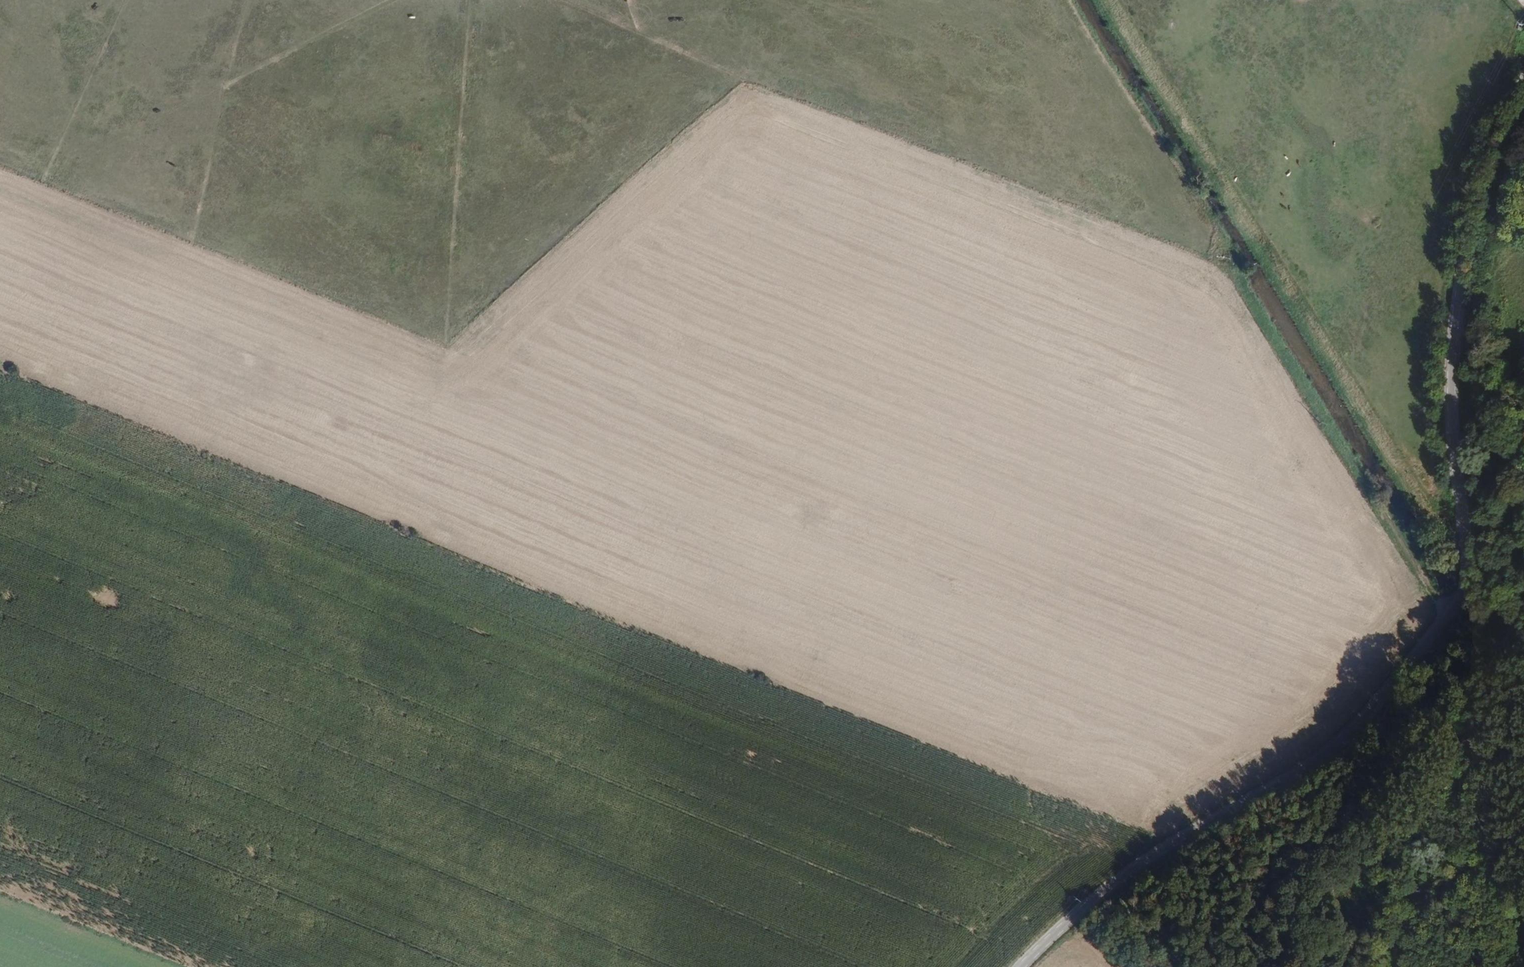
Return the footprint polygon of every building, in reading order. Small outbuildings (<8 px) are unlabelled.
[(1500,461),(1495,463),(1500,472),(1505,470),(1500,461)]
